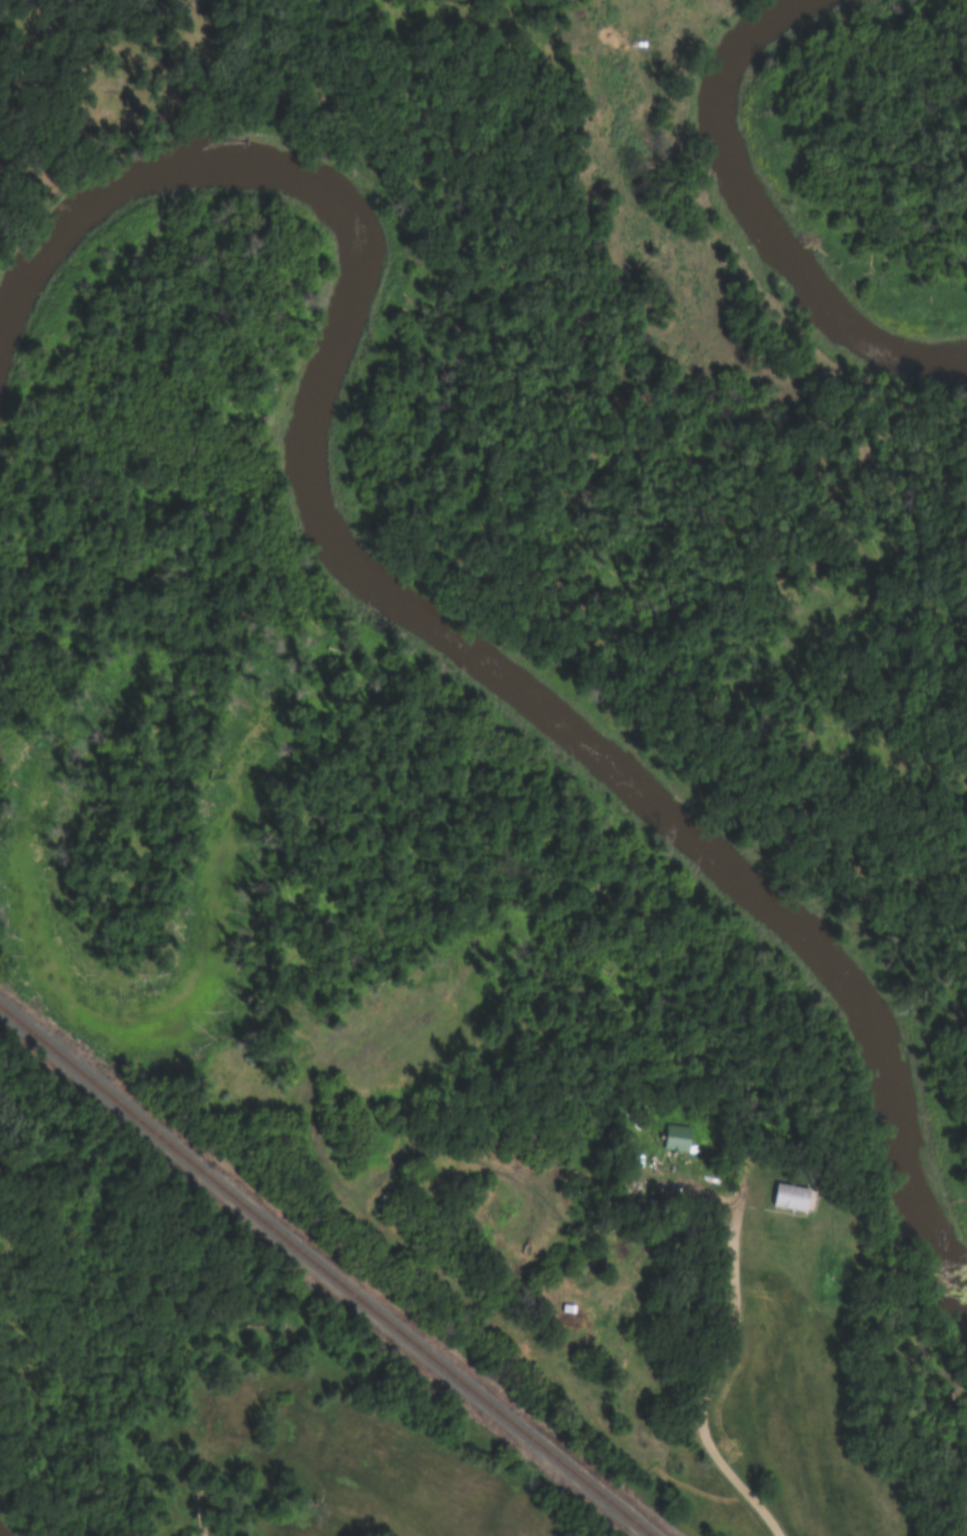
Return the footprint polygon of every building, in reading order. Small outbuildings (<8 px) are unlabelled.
[(661,1148),(686,1154),(692,1130),(667,1124),(661,1148)] [(272,1520),(264,1519),(261,1535),(270,1535),(272,1520)]
